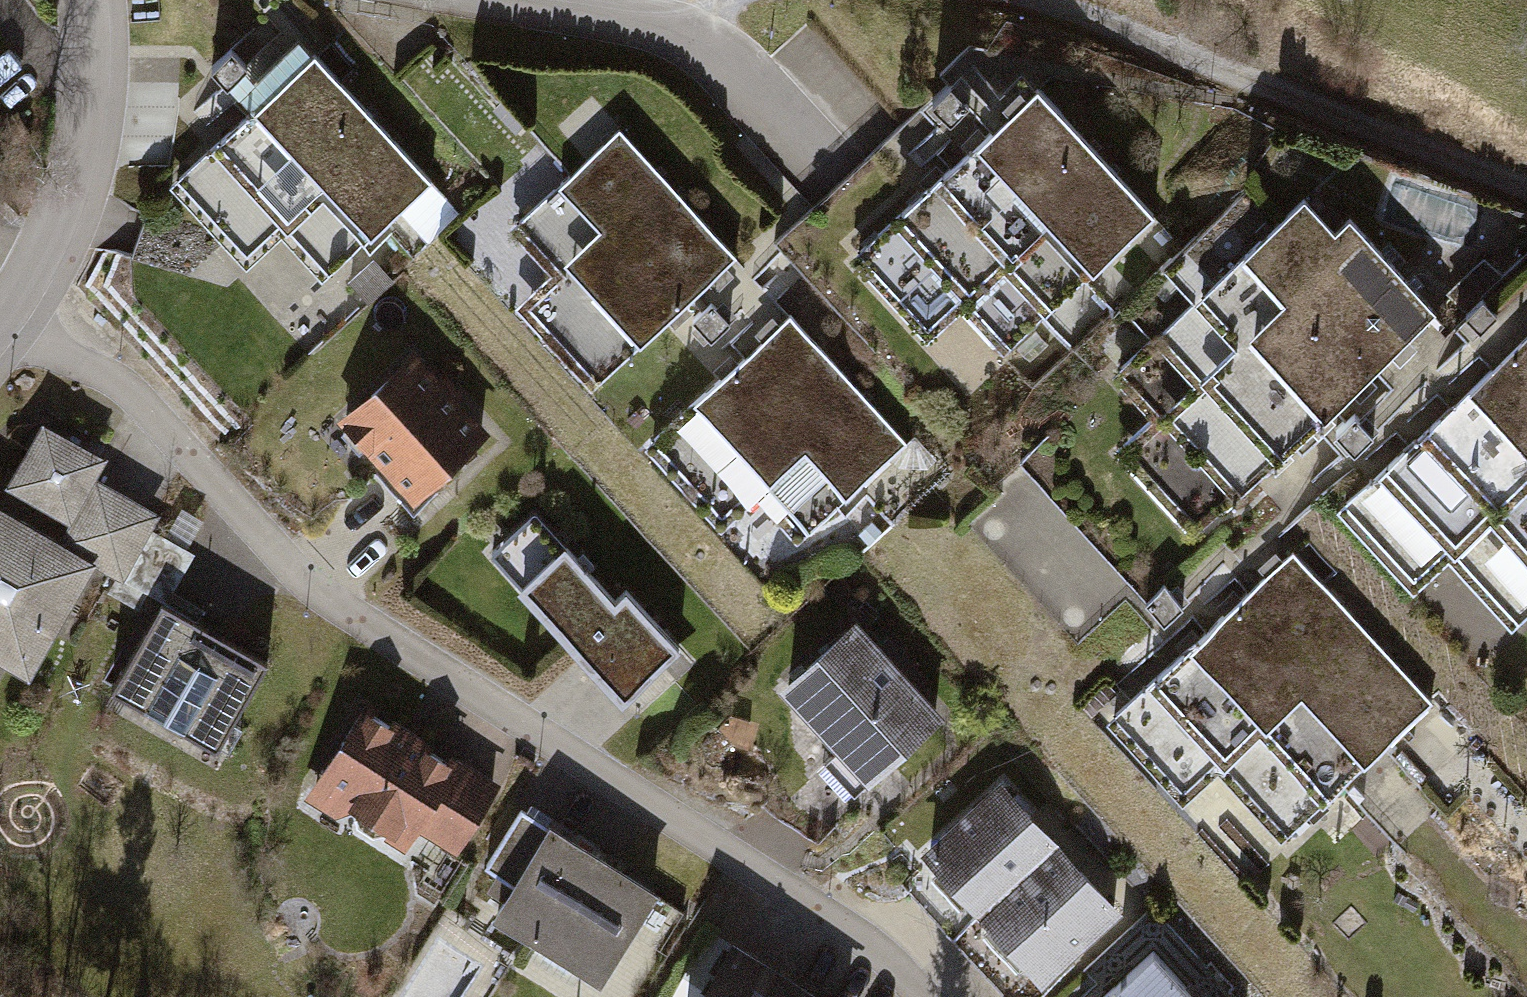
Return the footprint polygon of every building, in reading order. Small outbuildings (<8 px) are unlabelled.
[(422,177),(305,54),(248,107),(365,231),(422,177)] [(1142,215),(1020,83),(928,167),(938,178),(996,241),(1025,215),(1079,273),(1142,215)] [(365,231),(248,107),(208,145),(293,236),(324,269),(365,231)] [(725,261),(607,131),(545,187),(587,233),(555,261),(632,345),(725,261)] [(293,236),(208,145),(159,191),(245,281),(293,236)] [(996,241),(938,178),(894,218),(962,291),(990,266),(1034,314),(1079,273),(1025,215),(996,241)] [(587,233),(545,187),(465,259),(584,389),(632,345),(555,261),(587,233)] [(1320,227),(1293,196),(1193,283),(1310,417),(1424,319),(1334,215),(1320,227)] [(962,291),(894,218),(845,262),(913,336),(962,291)] [(990,266),(962,291),(913,336),(958,384),(1034,314),(990,266)] [(1256,464),(1310,417),(1193,283),(1139,329),(1150,341),(1256,464)] [(914,447),(795,318),(733,374),(775,419),(743,448),(820,532),(914,447)] [(1256,464),(1150,341),(1117,370),(1153,411),(1223,492),(1256,464)] [(1461,404),(1526,480),(1526,347),(1461,404)] [(405,352),(324,424),(404,512),(484,439),(405,352)] [(775,419),(733,374),(654,446),(772,576),(820,532),(743,448),(775,419)] [(1526,583),(1526,480),(1461,404),(1407,450),(1418,462),(1524,585),(1526,583)] [(1176,534),(1223,492),(1153,411),(1105,452),(1176,534)] [(104,458),(44,422),(6,486),(66,522),(92,474),(104,458)] [(1524,585),(1418,462),(1385,491),(1421,532),(1491,614),(1524,585)] [(164,514),(92,474),(66,522),(55,541),(92,561),(127,581),(164,514)] [(0,512),(0,664),(27,679),(92,561),(55,541),(0,512)] [(558,643),(611,704),(671,652),(618,591),(602,605),(524,515),(479,553),(558,643)] [(1444,655),(1491,614),(1421,532),(1373,574),(1444,655)] [(1422,705),(1286,553),(1224,607),(1361,760),(1422,705)] [(264,666),(149,599),(95,690),(211,757),(264,666)] [(1361,760),(1224,607),(1170,656),(1306,808),(1361,760)] [(849,622),(764,691),(849,794),(934,725),(849,622)] [(1306,808),(1170,656),(1104,715),(1241,867),(1306,808)] [(495,791),(352,705),(303,787),(446,873),(495,791)] [(1054,849),(999,781),(912,851),(967,919),(1054,849)] [(649,894),(522,817),(512,810),(475,865),(498,881),(475,911),(591,985),(649,894)] [(1111,919),(1054,849),(967,919),(1024,989),(1111,919)] [(721,938),(684,996),(817,996),(721,938)] [(1072,996),(1184,996),(1139,951),(1072,996)]
